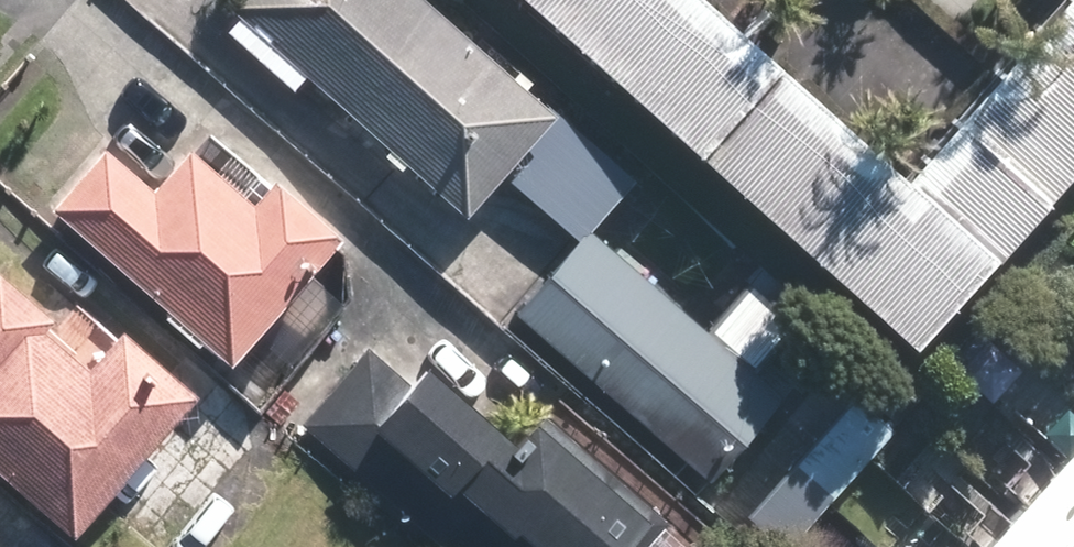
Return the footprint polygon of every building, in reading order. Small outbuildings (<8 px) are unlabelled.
[(414,0),(228,0),(201,32),(278,99),(291,83),(455,223),(488,185),(567,252),(627,182),(414,0)] [(886,356),(1073,148),(1073,0),(1058,0),(883,194),(667,0),(489,0),(886,356)] [(115,134),(63,198),(249,350),(358,218),(289,162),(270,185),(203,130),(166,175),(115,134)] [(583,238),(507,326),(702,492),(778,404),(752,382),(792,335),(743,293),(703,340),(583,238)] [(0,263),(0,443),(90,520),(213,375),(138,311),(113,342),(8,253),(0,263)] [(305,416),(457,546),(651,546),(684,508),(552,393),(531,417),(448,346),(423,376),(375,335),(305,416)] [(864,383),(802,455),(843,490),(905,418),(864,383)] [(974,546),(1073,546),(1073,436),(974,546)]
